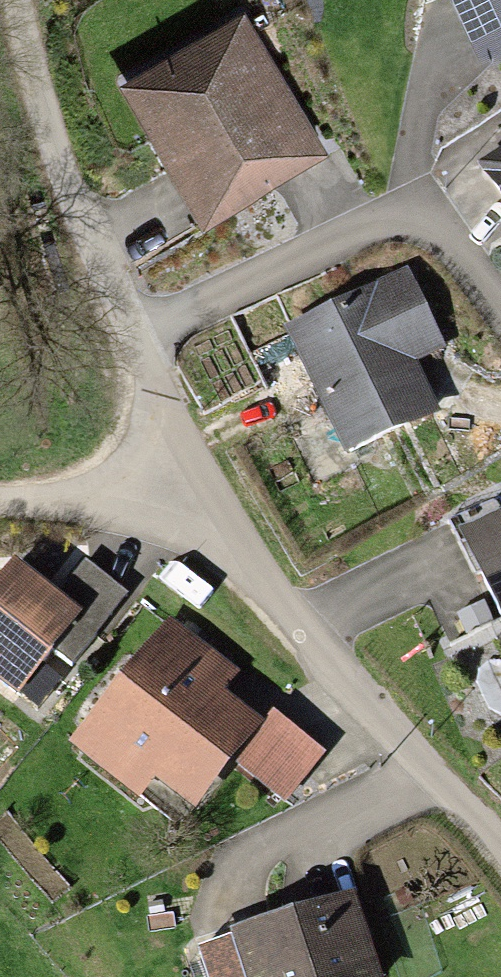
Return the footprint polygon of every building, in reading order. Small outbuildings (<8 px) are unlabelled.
[(457,67),(500,49),(500,0),(429,0),(457,67)] [(233,7),(106,82),(187,218),(314,144),(233,7)] [(472,153),(500,202),(500,136),(472,153)] [(404,273),(264,333),(320,464),(428,418),(404,363),(437,349),(404,273)] [(445,546),(482,628),(500,620),(500,521),(445,546)] [(77,562),(47,602),(62,614),(39,646),(64,664),(117,592),(77,562)] [(0,572),(0,691),(7,696),(39,646),(62,614),(47,602),(0,572)] [(164,636),(78,752),(188,833),(260,736),(219,706),(233,687),(164,636)] [(240,945),(250,976),(366,976),(347,913),(240,945)]
